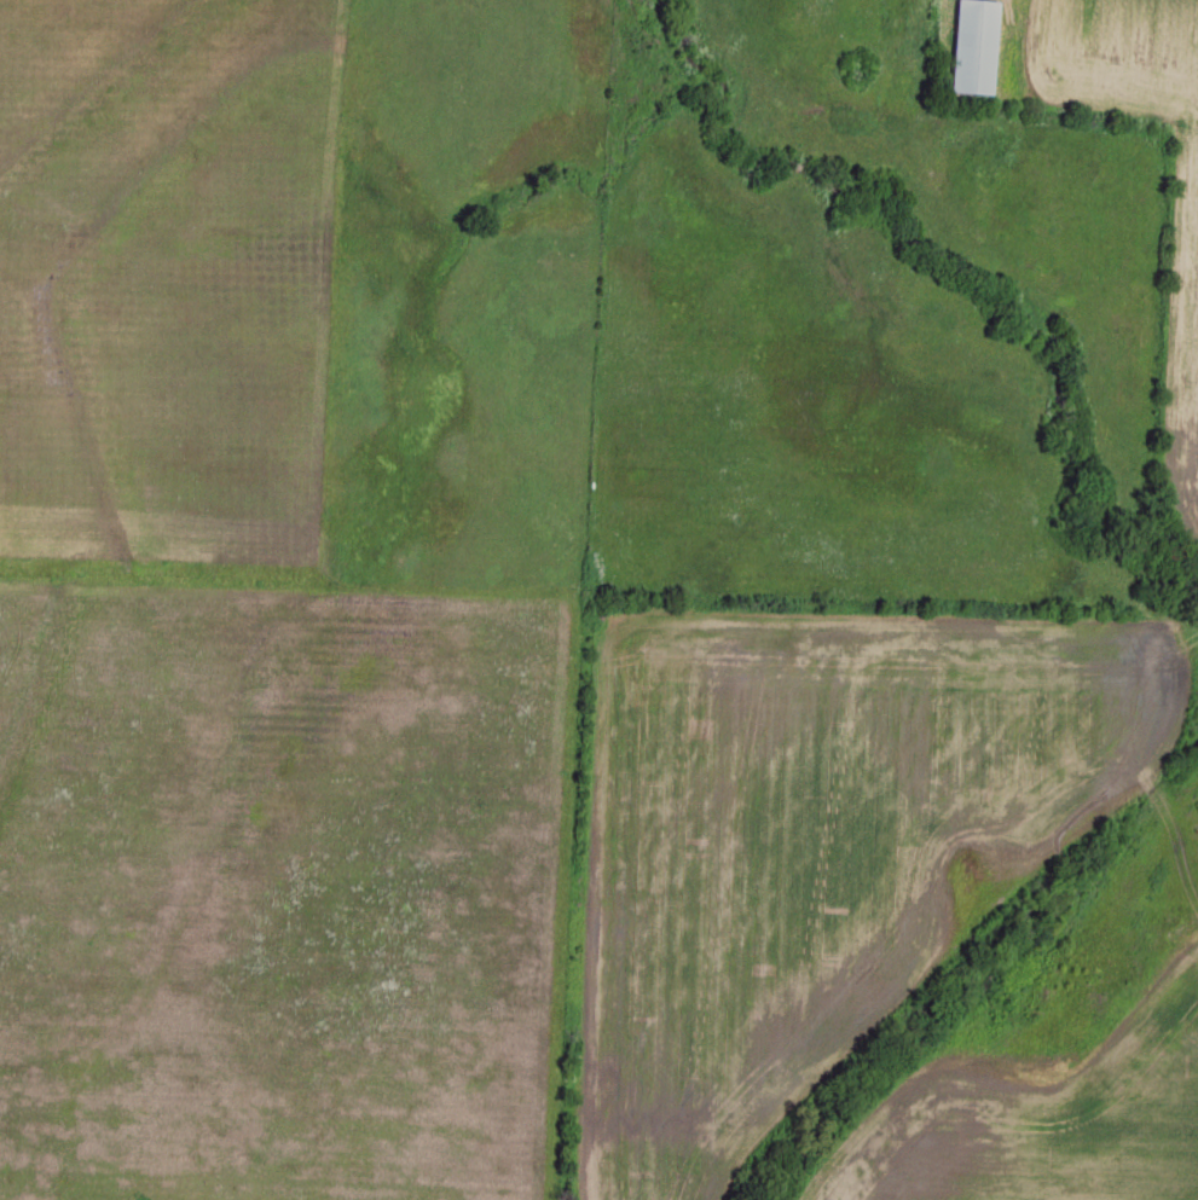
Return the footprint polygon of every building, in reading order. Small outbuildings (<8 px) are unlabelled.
[(946,90),(988,93),(993,0),(952,0),(946,90)]
